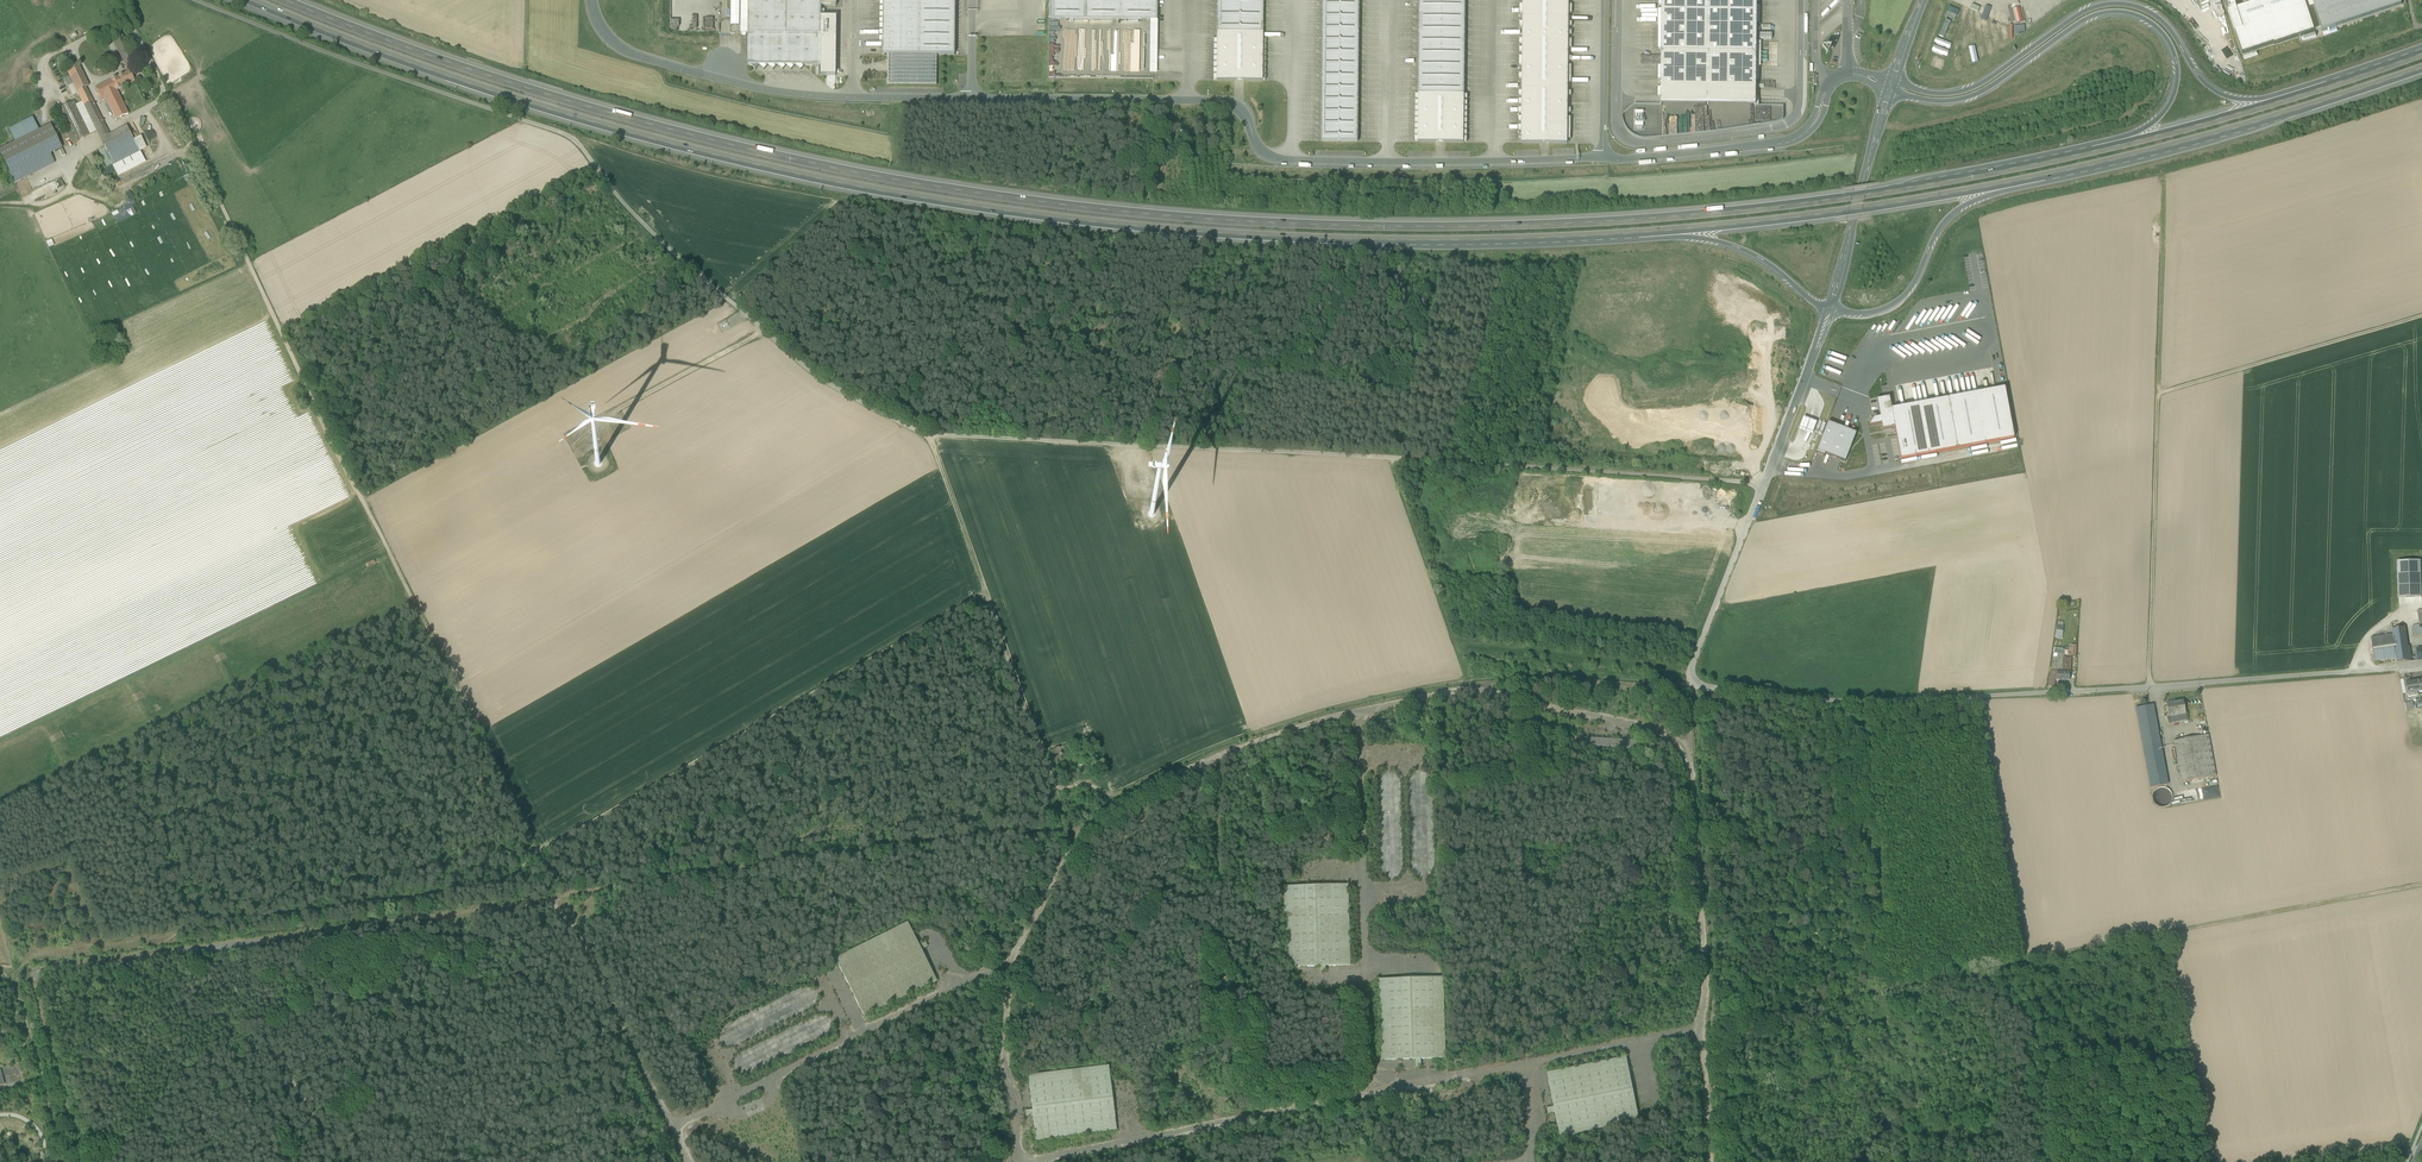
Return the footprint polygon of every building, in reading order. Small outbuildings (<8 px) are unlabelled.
[(687,4),(695,10),(695,28),(704,28),(704,8),(715,8),(716,0),(687,0),(687,4)] [(740,32),(748,32),(747,63),(815,64),(815,66),(815,73),(819,73),(819,66),(819,64),(820,64),(820,74),(835,74),(836,15),(821,15),(821,4),(836,4),(836,0),(741,0),(740,32)] [(882,53),(888,53),(936,53),(954,54),(955,0),(883,0),(882,53)] [(1049,19),(1157,20),(1157,0),(1049,0),(1049,19)] [(1217,33),(1263,33),(1263,0),(1217,0),(1217,33)] [(1321,140),(1358,141),(1359,0),(1323,0),(1321,140)] [(1418,94),(1464,95),(1465,0),(1419,0),(1418,94)] [(1521,143),(1567,143),(1569,0),(1523,0),(1521,143)] [(1660,107),(1755,109),(1756,0),(1661,0),(1660,107)] [(2237,9),(2244,29),(2235,32),(2242,54),(2274,44),(2274,45),(2315,32),(2307,9),(2305,1),(2304,0),(2259,0),(2262,1),(2259,2),(2256,0),(2252,0),(2251,2),(2254,4),(2252,4),(2245,1),(2243,5),(2246,6),(2237,9)] [(2305,1),(2307,9),(2314,6),(2312,0),(2309,0),(2305,1)] [(2314,6),(2322,31),(2402,5),(2400,0),(2312,0),(2314,6)] [(2228,12),(2235,32),(2244,29),(2237,9),(2237,8),(2235,4),(2229,6),(2230,10),(2232,10),(2232,11),(2228,12)] [(1946,15),(1956,20),(1960,10),(1950,6),(1946,15)] [(1944,19),(1942,25),(1955,30),(1957,24),(1944,19)] [(1952,50),(1959,52),(1966,26),(1961,24),(1958,36),(1956,36),(1952,50)] [(2004,31),(1997,31),(1999,44),(2005,43),(2004,36),(2010,35),(2010,38),(2014,38),(2012,25),(2003,26),(2004,31)] [(2026,25),(2014,26),(2015,35),(2021,35),(2020,32),(2026,32),(2026,25)] [(1952,39),(1954,34),(1939,28),(1937,33),(1952,39)] [(1133,32),(1133,71),(1144,71),(1144,49),(1140,49),(1140,32),(1133,32)] [(1263,33),(1217,33),(1216,80),(1262,80),(1263,33)] [(122,35),(113,40),(120,55),(130,50),(122,35)] [(1984,54),(1991,52),(1989,38),(1983,39),(1983,43),(1976,44),(1979,56),(1985,55),(1984,54)] [(1937,40),(1936,46),(1951,50),(1952,44),(1937,40)] [(1936,48),(1934,52),(1945,57),(1947,52),(1936,48)] [(130,50),(120,55),(126,67),(136,62),(130,50)] [(1969,53),(1960,54),(1961,68),(1970,67),(1970,63),(1976,62),(1975,50),(1969,50),(1969,53)] [(936,53),(888,53),(888,84),(936,84),(936,53)] [(1935,68),(1943,71),(1947,60),(1934,55),(1932,60),(1939,63),(1938,67),(1935,66),(1935,68)] [(89,86),(78,64),(66,69),(70,77),(73,84),(77,92),(84,88),(89,86)] [(129,71),(116,77),(111,80),(107,82),(112,92),(117,90),(135,81),(129,71)] [(65,79),(68,86),(73,84),(70,77),(65,79)] [(107,82),(95,88),(101,98),(112,92),(107,82)] [(73,84),(68,86),(73,96),(78,93),(77,92),(73,84)] [(84,88),(77,92),(78,93),(82,102),(85,107),(96,131),(100,139),(109,134),(91,97),(89,98),(84,88)] [(112,92),(101,98),(102,100),(105,99),(116,120),(128,114),(117,90),(112,92)] [(1464,95),(1418,94),(1418,141),(1464,142),(1464,95)] [(74,102),(56,110),(73,143),(90,134),(76,105),(74,102)] [(82,102),(76,105),(90,134),(96,131),(85,107),(82,102)] [(1786,117),(1786,106),(1769,106),(1769,113),(1769,118),(1786,117)] [(27,120),(33,133),(39,130),(32,118),(27,120)] [(33,133),(27,120),(9,129),(15,142),(33,133)] [(0,150),(0,156),(9,174),(50,154),(62,148),(50,125),(39,130),(33,133),(15,142),(0,150)] [(127,126),(110,134),(109,134),(100,139),(108,154),(133,140),(134,140),(127,126)] [(134,140),(133,140),(139,152),(146,148),(140,137),(134,140)] [(133,140),(108,154),(113,165),(139,152),(133,140)] [(139,152),(113,165),(119,176),(145,163),(139,152)] [(50,154),(9,174),(14,184),(55,163),(50,154)] [(125,207),(112,212),(117,223),(137,214),(132,201),(124,204),(125,207)] [(52,239),(46,241),(49,247),(55,245),(52,239)] [(1900,460),(2014,438),(2005,388),(1892,410),(1889,397),(1876,400),(1881,430),(1894,427),(1900,460)] [(1845,463),(1856,433),(1828,423),(1817,452),(1845,463)] [(2421,601),(2420,564),(2407,564),(2407,601),(2421,601)] [(2419,625),(2412,626),(2414,635),(2421,634),(2419,625)] [(2063,627),(2057,626),(2056,630),(2056,631),(2055,637),(2057,637),(2058,636),(2062,636),(2063,627)] [(2405,627),(2393,629),(2394,635),(2397,658),(2398,662),(2411,661),(2409,646),(2408,647),(2405,627)] [(2394,635),(2371,638),(2375,661),(2397,658),(2394,635)] [(2064,666),(2062,666),(2063,654),(2058,654),(2057,657),(2057,661),(2057,671),(2057,680),(2069,680),(2070,672),(2071,672),(2071,665),(2064,665),(2064,666)] [(2410,682),(2409,679),(2405,680),(2407,693),(2408,697),(2419,695),(2418,691),(2421,690),(2421,680),(2410,682)] [(2183,700),(2167,703),(2170,718),(2178,716),(2178,715),(2185,713),(2183,700)] [(2413,702),(2405,704),(2406,711),(2414,709),(2413,702)] [(2208,735),(2174,741),(2182,782),(2216,776),(2208,735)] [(1639,743),(1571,739),(1570,749),(1638,753),(1639,743)] [(2150,745),(2143,747),(2150,788),(2168,785),(2160,743),(2156,744),(2150,745)] [(2219,791),(2184,797),(2185,803),(2220,797),(2219,791)] [(1292,886),(1282,886),(1285,967),(1319,966),(1320,973),(1325,973),(1325,966),(1350,965),(1348,885),(1292,886)] [(1444,977),(1378,979),(1381,1060),(1416,1059),(1416,1066),(1421,1066),(1421,1059),(1438,1058),(1446,1058),(1444,977)] [(1626,1057),(1547,1073),(1554,1107),(1547,1108),(1548,1114),(1555,1112),(1558,1126),(1560,1137),(1639,1121),(1626,1057)] [(1108,1066),(1028,1076),(1032,1110),(1025,1111),(1026,1116),(1033,1116),(1036,1140),(1116,1131),(1110,1081),(1108,1066)]
